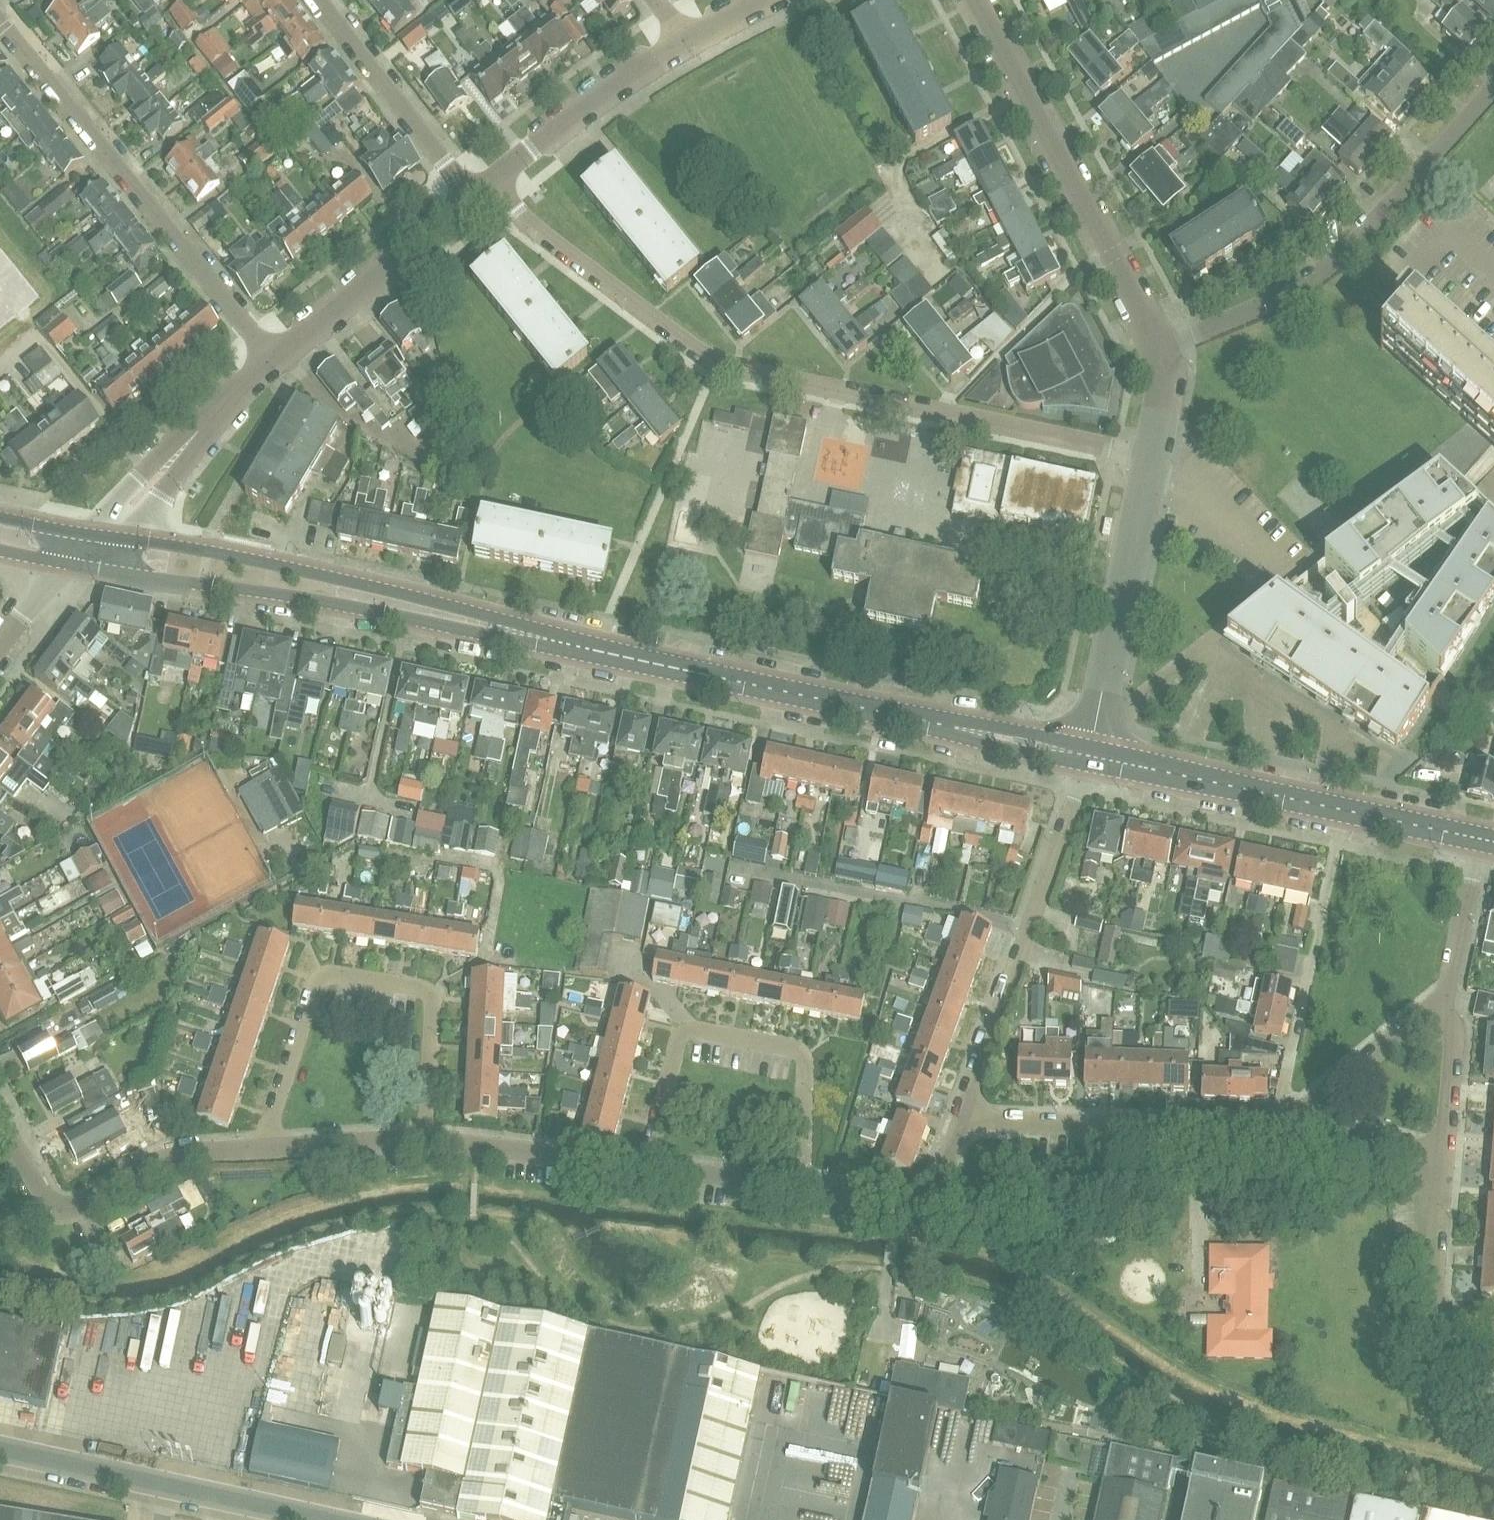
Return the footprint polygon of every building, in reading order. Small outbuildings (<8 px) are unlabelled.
[(77,8),(70,0),(67,0),(47,16),(63,36),(99,7),(93,0),(88,0),(77,8)] [(149,0),(134,0),(138,5),(144,13),(146,15),(155,7),(149,0)] [(170,11),(182,30),(199,19),(187,0),(186,0),(170,11)] [(294,2),(293,0),(257,0),(256,0),(252,0),(245,6),(256,20),(247,27),(253,35),(294,2)] [(380,14),(397,0),(369,0),(380,14)] [(380,14),(395,34),(417,16),(408,6),(415,0),(397,0),(380,14)] [(470,0),(452,0),(448,4),(458,16),(473,4),(470,0)] [(581,5),(588,16),(600,7),(601,8),(604,6),(613,18),(632,4),(630,0),(588,0),(581,5)] [(1222,0),(1200,0),(1194,3),(1199,12),(1222,0)] [(1241,16),(1233,0),(1223,0),(1221,1),(1232,22),(1241,16)] [(1241,16),(1251,11),(1245,0),(1233,0),(1241,16)] [(1251,11),(1261,6),(1257,0),(1245,0),(1251,11)] [(1261,6),(1267,17),(1286,7),(1282,0),(1257,0),(1261,6)] [(1298,29),(1304,26),(1312,17),(1303,0),(1282,0),(1298,29)] [(1487,32),(1462,10),(1461,10),(1450,0),(1430,0),(1452,20),(1444,30),(1469,52),(1487,32)] [(1493,21),(1493,0),(1471,0),(1493,21)] [(1221,1),(1211,6),(1222,27),(1232,22),(1221,1)] [(284,36),(307,18),(294,2),(253,35),(246,40),(252,48),(278,28),(284,36)] [(560,3),(552,10),(559,20),(568,14),(560,3)] [(1328,11),(1330,8),(1325,4),(1317,14),(1325,21),(1332,14),(1328,11)] [(99,6),(99,7),(63,36),(79,56),(101,38),(95,30),(109,18),(99,6)] [(1212,32),(1222,27),(1211,6),(1201,12),(1212,32)] [(1267,17),(1272,27),(1299,31),(1286,7),(1267,17)] [(885,85),(921,66),(890,8),(854,27),(885,85)] [(1086,9),(1074,15),(1082,30),(1094,24),(1086,9)] [(140,23),(148,34),(164,22),(156,11),(140,23)] [(1212,32),(1201,12),(1191,17),(1202,37),(1212,32)] [(521,17),(551,59),(571,44),(550,16),(537,26),(527,13),(521,17)] [(427,31),(437,24),(429,14),(419,21),(427,31)] [(1316,14),(1312,17),(1304,26),(1316,37),(1327,24),(1316,14)] [(531,74),(551,59),(521,17),(512,23),(522,36),(510,46),(531,74)] [(1193,43),(1202,37),(1191,17),(1182,22),(1193,43)] [(308,19),(307,18),(284,36),(287,40),(278,46),(289,59),(300,50),(306,57),(326,42),(308,19)] [(562,26),(577,45),(586,37),(572,18),(562,26)] [(1143,21),(1127,30),(1129,32),(1135,39),(1139,44),(1140,45),(1152,38),(1143,21)] [(1395,38),(1377,21),(1363,35),(1382,52),(1395,38)] [(1172,27),(1183,48),(1193,43),(1182,22),(1172,27)] [(428,36),(417,23),(399,38),(409,51),(428,36)] [(1292,39),(1303,50),(1316,37),(1304,26),(1292,39)] [(1173,53),(1183,48),(1172,27),(1162,33),(1173,53)] [(1272,27),(1264,35),(1281,50),(1299,31),(1272,27)] [(190,44),(180,31),(171,38),(181,50),(190,44)] [(491,104),(511,89),(481,49),(480,50),(465,31),(457,37),(471,55),(473,54),(483,67),(470,77),(491,104)] [(1128,45),(1134,40),(1135,39),(1129,32),(1118,41),(1121,45),(1125,42),(1128,45)] [(1173,53),(1162,33),(1152,38),(1163,58),(1173,53)] [(196,43),(213,65),(218,62),(224,57),(207,35),(196,43)] [(1281,50),(1264,35),(1257,43),(1274,58),(1281,50)] [(1154,63),(1163,58),(1152,38),(1140,45),(1154,63)] [(1085,75),(1105,58),(1090,39),(1069,56),(1085,75)] [(1105,58),(1085,75),(1091,82),(1086,86),(1096,97),(1100,93),(1101,94),(1121,77),(1113,66),(1139,44),(1135,39),(1134,40),(1128,45),(1125,42),(1121,45),(1118,41),(1109,48),(1112,52),(1105,58)] [(1309,55),(1303,50),(1292,39),(1282,51),(1274,59),(1271,62),(1288,77),(1309,55)] [(495,51),(489,43),(481,49),(511,89),(531,74),(510,46),(495,57),(494,55),(495,51)] [(1257,43),(1249,51),(1266,67),(1274,58),(1257,43)] [(111,88),(137,68),(121,48),(102,63),(108,71),(101,76),(111,88)] [(1400,56),(1399,58),(1390,50),(1374,67),(1410,100),(1427,81),(1400,56)] [(1266,67),(1249,51),(1242,59),(1259,75),(1266,67)] [(305,101),(346,68),(333,52),(310,70),(317,78),(299,93),(305,101)] [(427,86),(446,114),(468,99),(449,72),(452,70),(440,53),(426,63),(437,79),(427,86)] [(218,62),(213,65),(221,76),(224,80),(239,69),(228,54),(224,57),(218,62)] [(206,69),(198,58),(189,64),(198,75),(206,69)] [(1242,59),(1234,67),(1251,83),(1259,75),(1242,59)] [(1150,77),(1159,71),(1152,62),(1143,68),(1150,77)] [(1293,82),(1288,77),(1271,62),(1266,67),(1259,75),(1251,83),(1249,86),(1271,106),(1293,82)] [(1359,84),(1338,65),(1330,74),(1351,92),(1359,84)] [(133,102),(152,86),(161,80),(167,75),(160,66),(145,78),(137,68),(111,88),(121,100),(127,95),(133,102)] [(921,66),(885,85),(916,143),(952,124),(921,66)] [(1234,67),(1227,76),(1244,91),(1251,83),(1234,67)] [(1406,103),(1410,100),(1374,67),(1358,85),(1367,93),(1366,94),(1393,118),(1395,116),(1399,120),(1411,107),(1406,103)] [(337,103),(354,88),(359,85),(346,68),(305,101),(311,109),(329,94),(337,103)] [(29,94),(26,89),(27,88),(20,79),(19,80),(11,71),(0,80),(0,96),(2,98),(0,100),(0,102),(8,112),(29,94)] [(248,74),(230,88),(249,112),(267,98),(248,74)] [(1236,99),(1244,91),(1227,76),(1219,84),(1236,99)] [(1165,93),(1171,88),(1164,80),(1130,108),(1121,98),(1101,115),(1116,134),(1146,109),(1143,105),(1151,98),(1154,102),(1157,99),(1160,103),(1168,96),(1165,93)] [(1229,107),(1236,99),(1219,84),(1212,92),(1229,107)] [(142,126),(168,105),(152,86),(133,102),(138,108),(132,114),(142,126)] [(1255,123),(1271,106),(1249,86),(1244,91),(1236,99),(1233,103),(1255,123)] [(354,88),(337,103),(347,116),(365,102),(354,88)] [(199,124),(202,121),(227,102),(219,91),(191,113),(199,124)] [(1222,115),(1229,107),(1212,92),(1205,100),(1222,115)] [(42,106),(40,103),(35,97),(33,99),(29,94),(8,112),(2,117),(21,139),(29,131),(48,116),(40,107),(42,106)] [(1152,110),(1160,103),(1157,99),(1154,102),(1151,98),(1143,105),(1146,109),(1116,134),(1132,153),(1153,135),(1145,126),(1157,115),(1152,110)] [(227,102),(202,121),(210,131),(226,119),(229,122),(241,112),(230,99),(227,102)] [(283,101),(258,121),(266,132),(291,112),(283,101)] [(168,105),(142,126),(152,138),(158,133),(164,140),(183,125),(168,105)] [(1363,132),(1349,118),(1340,110),(1332,119),(1374,157),(1391,138),(1372,122),(1363,132)] [(313,122),(334,148),(343,140),(329,123),(333,120),(325,111),(313,122)] [(44,156),(66,138),(62,134),(63,132),(56,124),(55,125),(48,116),(29,131),(38,143),(35,145),(44,156)] [(1201,138),(1210,146),(1224,159),(1244,137),(1220,116),(1205,133),(1201,138)] [(1358,175),(1374,157),(1332,119),(1324,128),(1347,149),(1339,158),(1358,175)] [(324,156),(334,148),(313,122),(300,132),(307,141),(309,139),(324,156)] [(1307,139),(1289,123),(1278,135),(1296,151),(1307,139)] [(365,130),(402,178),(421,164),(399,136),(390,144),(383,134),(382,135),(373,124),(365,130)] [(968,160),(991,148),(980,126),(956,139),(963,151),(952,156),(954,161),(942,167),(945,172),(948,170),(950,174),(959,169),(957,165),(968,160)] [(258,134),(253,127),(245,132),(251,140),(258,134)] [(384,192),(402,178),(365,130),(357,137),(366,147),(365,148),(372,158),(363,165),(384,192)] [(1210,146),(1201,138),(1194,131),(1185,139),(1193,148),(1182,157),(1185,161),(1189,158),(1192,161),(1210,146)] [(66,138),(44,156),(51,164),(54,162),(66,176),(84,161),(77,152),(78,150),(71,142),(70,143),(66,138)] [(265,138),(239,159),(250,172),(276,151),(265,138)] [(210,144),(203,149),(194,139),(187,144),(188,146),(166,163),(182,183),(211,160),(218,154),(210,144)] [(1260,151),(1247,139),(1239,148),(1252,160),(1260,151)] [(957,165),(959,169),(961,174),(963,173),(970,186),(979,181),(1002,169),(991,148),(968,160),(957,165)] [(1141,185),(1148,192),(1168,175),(1177,167),(1178,167),(1175,164),(1162,149),(1153,157),(1152,156),(1132,174),(1133,175),(1129,178),(1138,188),(1141,185)] [(1260,151),(1252,160),(1262,168),(1269,159),(1260,151)] [(1328,210),(1341,195),(1321,177),(1331,166),(1316,153),(1292,179),(1302,188),(1328,210)] [(1,180),(11,171),(0,157),(0,178),(1,180)] [(1178,167),(1177,167),(1180,171),(1192,161),(1189,158),(1185,161),(1182,157),(1180,159),(1175,164),(1178,167)] [(220,185),(213,176),(220,170),(211,160),(182,183),(198,203),(220,185)] [(626,241),(657,216),(616,164),(584,190),(626,241)] [(937,181),(950,174),(948,170),(945,172),(942,167),(933,172),(937,181)] [(990,203),(1014,190),(1002,169),(979,181),(984,192),(974,197),(977,204),(965,211),(967,215),(971,213),(973,217),(982,212),(980,208),(986,205),(990,203)] [(1302,188),(1283,171),(1273,182),(1292,199),(1289,203),(1315,225),(1328,210),(1302,188)] [(329,196),(347,217),(374,195),(356,174),(337,190),(329,181),(322,187),(329,196)] [(1168,175),(1148,192),(1163,211),(1184,194),(1168,175)] [(95,217),(117,199),(104,183),(101,185),(95,178),(76,193),(82,201),(95,217)] [(22,193),(13,183),(2,191),(11,202),(22,193)] [(329,196),(310,212),(288,186),(281,192),(295,209),(303,218),(320,239),(347,217),(329,196)] [(63,189),(40,208),(50,219),(73,200),(63,189)] [(1001,224),(1025,211),(1014,190),(990,203),(986,205),(990,214),(995,211),(1001,224)] [(950,197),(929,209),(937,225),(952,217),(950,213),(957,210),(950,197)] [(90,248),(130,215),(117,199),(95,217),(102,226),(84,240),(90,248)] [(216,201),(209,208),(216,217),(221,223),(228,217),(216,201)] [(1172,249),(1192,280),(1266,232),(1246,201),(1172,249)] [(40,208),(26,220),(35,231),(50,219),(40,208)] [(209,208),(190,223),(197,232),(216,217),(209,208)] [(295,209),(286,216),(294,225),(287,231),(280,222),(269,231),(293,261),(320,239),(303,218),(295,209)] [(866,209),(834,234),(851,254),(882,229),(866,209)] [(960,224),(973,217),(971,213),(967,215),(965,211),(955,215),(960,224)] [(1012,245),(1036,232),(1025,211),(1001,224),(1007,235),(996,241),(999,246),(988,253),(990,257),(993,255),(995,259),(1004,254),(1002,250),(1012,245)] [(121,249),(143,230),(130,215),(90,248),(96,255),(114,240),(121,249)] [(657,216),(626,241),(667,292),(699,267),(657,216)] [(874,251),(890,238),(883,229),(867,242),(874,251)] [(143,230),(121,249),(134,265),(140,272),(159,256),(153,249),(156,247),(143,230)] [(943,231),(933,238),(945,254),(954,247),(943,231)] [(232,239),(270,285),(288,271),(266,244),(257,251),(250,242),(248,243),(240,232),(232,239)] [(1024,266),(1047,254),(1036,232),(1012,245),(1024,266)] [(82,238),(68,250),(76,259),(90,248),(84,240),(82,238)] [(881,259),(897,246),(890,238),(874,251),(881,259)] [(252,300),(270,285),(232,239),(224,245),(233,255),(232,256),(239,266),(230,273),(252,300)] [(53,256),(63,269),(75,259),(65,246),(53,256)] [(897,246),(881,259),(888,268),(904,255),(897,246)] [(793,253),(788,257),(796,266),(801,262),(793,253)] [(983,266),(995,259),(993,255),(990,257),(988,253),(979,258),(983,266)] [(515,331),(547,305),(529,283),(525,279),(523,275),(505,254),(474,280),(515,331)] [(1021,281),(1027,292),(1059,275),(1047,254),(1024,266),(1002,277),(1008,288),(1021,281)] [(897,279),(914,266),(906,257),(890,270),(897,279)] [(754,269),(756,272),(763,266),(758,259),(748,268),(750,272),(754,269)] [(733,284),(739,279),(725,261),(697,283),(712,301),(733,284)] [(904,288),(920,274),(914,266),(897,279),(904,288)] [(745,281),(756,272),(754,269),(750,272),(748,268),(739,275),(745,281)] [(148,290),(155,299),(177,283),(170,273),(148,290)] [(130,274),(95,302),(106,315),(141,287),(130,274)] [(911,296),(928,283),(920,274),(904,288),(911,296)] [(972,291),(958,277),(950,285),(963,299),(972,291)] [(858,289),(861,292),(869,286),(864,279),(852,289),(855,292),(858,289)] [(928,283),(911,296),(917,303),(934,290),(928,283)] [(727,320),(748,304),(733,284),(712,301),(727,320)] [(841,291),(831,299),(822,287),(801,304),(817,323),(837,306),(847,298),(844,295),(841,291)] [(849,302),(861,292),(858,289),(855,292),(852,289),(844,295),(847,298),(849,302)] [(140,302),(155,320),(164,313),(149,294),(140,302)] [(742,339),(762,323),(764,325),(776,315),(759,295),(748,304),(727,320),(742,339)] [(974,308),(971,304),(968,300),(956,310),(959,313),(963,310),(966,314),(974,308)] [(1491,380),(1415,312),(1416,311),(1407,303),(1395,317),(1394,317),(1402,324),(1381,348),(1402,367),(1481,438),(1493,450),(1493,383),(1491,380)] [(177,326),(194,348),(221,325),(203,304),(186,319),(176,307),(167,315),(177,326)] [(57,305),(38,321),(60,347),(79,332),(57,305)] [(547,305),(515,331),(557,382),(585,359),(588,356),(570,334),(568,331),(565,328),(547,305)] [(832,342),(853,325),(837,306),(817,323),(832,342)] [(1061,307),(1005,360),(1010,370),(1006,370),(1007,377),(1010,392),(1011,394),(1012,396),(1013,398),(1014,400),(1015,402),(1018,405),(1020,406),(1021,407),(1023,408),(1025,409),(1031,409),(1042,406),(1043,411),(1048,411),(1055,411),(1065,410),(1071,410),(1080,411),(1087,412),(1095,414),(1108,417),(1109,415),(1107,415),(1110,397),(1106,396),(1110,376),(1111,375),(1078,312),(1075,309),(1073,308),(1069,307),(1064,309),(1061,307)] [(1017,307),(1006,318),(1018,329),(1029,318),(1017,307)] [(423,354),(432,347),(400,308),(382,323),(402,348),(412,341),(423,354)] [(868,344),(859,333),(862,330),(863,331),(880,317),(872,308),(853,325),(832,342),(848,361),(868,344)] [(921,344),(942,327),(926,308),(906,325),(921,344)] [(954,323),(966,314),(963,310),(959,313),(956,310),(948,316),(954,323)] [(115,315),(95,331),(104,342),(124,325),(115,315)] [(995,352),(1012,335),(1000,324),(989,335),(995,341),(990,347),(995,352)] [(168,369),(194,348),(177,326),(150,348),(168,369)] [(936,362),(957,345),(942,327),(921,344),(936,362)] [(971,334),(936,362),(952,382),(973,365),(964,354),(978,343),(971,334)] [(374,356),(402,392),(413,384),(400,368),(404,364),(389,344),(374,356)] [(141,391),(124,370),(105,347),(97,353),(105,362),(103,363),(109,370),(107,372),(113,379),(97,392),(114,413),(141,391)] [(141,391),(168,369),(150,348),(124,370),(141,391)] [(615,387),(636,370),(620,351),(590,375),(602,390),(592,399),(595,403),(598,401),(600,404),(608,398),(606,394),(615,387)] [(407,399),(402,392),(374,356),(359,368),(374,388),(379,384),(396,405),(399,403),(406,412),(413,406),(407,399)] [(358,385),(356,387),(337,363),(319,377),(346,411),(356,403),(365,415),(375,407),(358,385)] [(987,406),(1000,392),(1001,384),(999,366),(966,401),(987,406)] [(630,406),(651,388),(636,370),(615,387),(606,394),(608,398),(613,404),(622,396),(630,406)] [(25,385),(35,397),(45,389),(35,377),(26,384),(25,385)] [(407,399),(413,406),(432,391),(426,384),(418,390),(407,399)] [(646,425),(667,408),(651,388),(630,406),(646,425)] [(52,398),(83,437),(100,423),(79,395),(68,404),(59,393),(52,398)] [(458,449),(450,415),(435,396),(410,416),(445,460),(458,449)] [(66,450),(83,437),(52,398),(46,403),(55,414),(44,422),(66,450)] [(589,413),(600,404),(598,401),(595,403),(592,399),(583,406),(589,413)] [(312,473),(339,429),(299,405),(272,449),(312,473)] [(642,441),(652,433),(661,443),(682,426),(667,408),(646,425),(636,433),(638,436),(642,441)] [(714,423),(733,427),(750,431),(754,413),(737,409),(735,416),(716,412),(714,423)] [(34,431),(25,419),(20,413),(13,418),(49,463),(66,450),(44,422),(34,431)] [(383,430),(390,425),(383,415),(376,421),(383,430)] [(49,463),(13,418),(12,417),(6,422),(21,441),(3,455),(2,460),(7,466),(12,467),(19,461),(31,477),(49,463)] [(975,609),(983,576),(964,573),(967,562),(955,560),(943,557),(942,560),(903,552),(906,537),(894,535),(891,549),(883,547),(883,544),(862,539),(866,517),(865,517),(831,510),(829,510),(790,501),(798,461),(801,461),(809,424),(775,417),(767,454),(772,455),(769,468),(763,467),(761,478),(767,479),(758,518),(753,517),(749,539),(746,553),(779,561),(784,539),(796,541),(794,550),(830,558),(831,552),(838,553),(832,579),(872,587),(865,618),(929,632),(936,601),(975,609)] [(638,436),(636,433),(633,429),(622,437),(624,441),(628,439),(631,442),(638,436)] [(619,451),(631,442),(628,439),(624,441),(622,437),(613,444),(619,451)] [(350,461),(327,448),(312,473),(328,482),(335,487),(345,470),(350,461)] [(286,517),(312,473),(272,449),(246,494),(286,517)] [(963,465),(953,515),(1015,528),(1017,520),(1070,532),(1070,535),(1075,536),(1086,538),(1097,483),(1082,480),(1082,483),(1027,471),(1029,464),(1025,463),(1018,462),(966,451),(963,465)] [(1439,473),(1313,574),(1228,642),(1396,751),(1493,600),(1493,523),(1439,473)] [(378,492),(380,484),(380,482),(371,480),(368,495),(373,496),(374,491),(378,492)] [(386,549),(392,523),(382,521),(388,494),(381,492),(383,484),(380,484),(378,492),(374,491),(373,496),(368,495),(368,497),(366,505),(371,506),(363,544),(386,549)] [(421,501),(425,502),(427,492),(418,490),(415,505),(420,506),(421,501)] [(833,492),(829,510),(831,510),(865,517),(866,517),(870,500),(833,492)] [(366,505),(368,497),(358,495),(354,515),(348,513),(349,507),(339,501),(335,506),(331,527),(341,529),(339,539),(363,544),(371,506),(366,505)] [(422,517),(425,502),(421,501),(420,506),(415,505),(414,508),(415,508),(413,515),(418,516),(415,528),(425,530),(428,518),(422,517)] [(320,524),(324,504),(313,502),(308,522),(320,524)] [(331,527),(335,506),(324,504),(320,524),(331,527)] [(415,508),(414,508),(405,506),(401,525),(392,523),(386,549),(409,554),(415,528),(418,516),(413,515),(415,508)] [(467,515),(468,511),(459,509),(456,525),(465,527),(465,524),(467,515)] [(539,569),(547,529),(483,516),(475,555),(539,569)] [(439,533),(425,530),(415,528),(409,554),(433,559),(439,533)] [(547,529),(539,569),(604,582),(612,542),(547,529)] [(439,533),(433,559),(457,564),(462,538),(439,533)] [(82,621),(127,654),(141,636),(146,637),(153,606),(107,596),(104,609),(93,607),(82,621)] [(127,654),(82,621),(79,618),(64,638),(86,654),(95,642),(122,661),(127,654)] [(194,658),(200,628),(170,622),(166,641),(157,640),(150,675),(162,678),(167,652),(194,658)] [(200,628),(194,658),(220,663),(227,634),(200,628)] [(218,710),(230,713),(234,692),(244,695),(247,681),(259,684),(261,673),(262,673),(269,642),(246,637),(240,668),(238,668),(228,666),(218,710)] [(103,667),(86,654),(64,638),(50,657),(71,673),(80,662),(97,675),(103,667)] [(291,647),(269,642),(262,673),(261,673),(259,684),(270,686),(268,700),(278,702),(276,712),(289,715),(296,681),(285,679),(285,678),(291,647)] [(307,699),(322,702),(332,656),(307,650),(294,706),(305,709),(307,699)] [(71,674),(71,673),(50,657),(35,677),(69,702),(77,693),(88,701),(95,692),(71,674)] [(350,734),(365,663),(340,657),(334,689),(349,692),(341,732),(350,734)] [(384,700),(391,668),(365,663),(350,734),(360,736),(368,696),(384,700)] [(189,681),(199,683),(202,669),(192,667),(189,681)] [(414,725),(425,676),(405,671),(398,703),(407,705),(401,732),(413,734),(414,725)] [(438,730),(449,681),(425,676),(414,725),(438,730)] [(462,716),(469,685),(449,681),(438,730),(436,739),(447,742),(453,715),(462,716)] [(190,685),(188,694),(195,696),(197,686),(190,685)] [(486,760),(501,692),(478,687),(473,708),(474,708),(472,717),(483,720),(475,757),(486,760)] [(521,718),(525,697),(501,692),(486,760),(498,762),(506,725),(517,727),(520,717),(521,718)] [(55,710),(33,693),(17,714),(40,732),(39,733),(51,741),(63,725),(66,728),(76,715),(60,703),(55,710)] [(548,735),(555,704),(532,698),(525,729),(522,728),(509,787),(522,790),(530,752),(537,753),(541,733),(548,735)] [(582,758),(592,711),(568,706),(564,727),(564,728),(562,737),(574,739),(570,756),(582,758)] [(611,737),(615,716),(592,711),(582,758),(593,761),(597,744),(608,746),(610,737),(611,737)] [(127,746),(134,722),(120,712),(106,730),(127,746)] [(39,733),(40,732),(17,714),(1,736),(23,753),(18,759),(34,771),(51,784),(61,771),(40,755),(51,741),(39,733)] [(640,769),(650,724),(625,719),(619,749),(616,749),(611,775),(623,777),(625,766),(640,769)] [(667,800),(671,784),(682,731),(662,726),(655,757),(666,759),(658,798),(667,800)] [(702,735),(682,731),(671,784),(667,800),(665,812),(675,814),(680,793),(680,786),(685,763),(696,765),(702,735)] [(226,752),(246,755),(249,739),(214,733),(210,756),(225,757),(226,752)] [(190,738),(175,735),(169,760),(184,763),(190,738)] [(714,817),(730,741),(710,737),(704,768),(715,770),(713,781),(712,780),(709,795),(707,800),(704,815),(714,817)] [(205,755),(208,742),(197,739),(194,753),(205,755)] [(744,776),(751,745),(730,741),(714,817),(726,819),(729,802),(729,798),(731,785),(733,774),(744,776)] [(786,782),(792,754),(768,749),(763,768),(754,766),(747,803),(761,806),(766,782),(786,786),(787,782),(786,782)] [(810,787),(815,759),(792,754),(786,782),(787,782),(810,787)] [(18,759),(13,766),(0,756),(0,791),(6,796),(12,800),(24,784),(34,771),(18,759)] [(1493,801),(1493,798),(1493,758),(1491,768),(1476,764),(1469,794),(1493,801)] [(833,792),(839,764),(815,759),(810,787),(833,792)] [(857,801),(863,769),(839,764),(833,792),(832,796),(857,801)] [(284,770),(273,776),(268,766),(252,775),(257,785),(244,792),(267,836),(308,814),(284,770)] [(893,809),(900,777),(875,772),(867,811),(877,814),(879,806),(893,809)] [(917,814),(924,783),(900,777),(893,809),(917,814)] [(403,780),(399,799),(422,804),(426,785),(403,780)] [(954,822),(955,818),(960,790),(936,785),(929,817),(954,822)] [(510,788),(507,804),(525,808),(528,791),(523,790),(522,790),(509,787),(509,788),(510,788)] [(978,823),(984,795),(960,790),(955,818),(978,823)] [(1001,828),(1007,800),(984,795),(978,823),(1001,828)] [(804,810),(807,799),(799,797),(797,809),(804,810)] [(807,799),(804,810),(812,812),(815,800),(807,799)] [(1001,828),(1000,833),(1025,838),(1032,805),(1007,800),(1001,828)] [(354,837),(360,810),(334,804),(325,842),(340,845),(354,837)] [(852,829),(857,809),(849,808),(845,827),(852,829)] [(6,838),(16,825),(0,813),(0,834),(6,838)] [(391,819),(365,813),(360,837),(386,842),(391,819)] [(418,824),(395,819),(390,843),(413,848),(418,827),(418,824)] [(1115,858),(1122,825),(1096,820),(1089,852),(1090,852),(1084,879),(1095,882),(1101,855),(1115,858)] [(455,839),(442,836),(440,845),(468,851),(473,825),(458,822),(455,839)] [(928,845),(932,826),(924,824),(920,844),(928,845)] [(1141,883),(1153,828),(1131,824),(1124,857),(1136,860),(1131,881),(1141,883)] [(443,832),(418,827),(413,848),(438,853),(443,832)] [(499,832),(481,828),(476,852),(495,855),(499,832)] [(532,831),(519,828),(513,858),(526,860),(532,831)] [(847,828),(844,840),(854,842),(856,830),(847,828)] [(1167,866),(1174,833),(1153,828),(1141,883),(1151,885),(1155,864),(1167,866)] [(550,834),(532,831),(526,860),(545,864),(550,834)] [(975,834),(968,832),(965,844),(973,846),(975,834)] [(784,859),(789,837),(777,834),(772,857),(784,859)] [(983,835),(975,834),(973,846),(981,847),(983,835)] [(769,844),(738,838),(734,858),(753,862),(765,864),(767,854),(769,844)] [(1197,894),(1207,843),(1182,838),(1176,867),(1189,870),(1187,878),(1189,878),(1186,892),(1197,894)] [(1223,896),(1232,848),(1207,843),(1197,894),(1192,917),(1204,920),(1210,894),(1223,896)] [(361,845),(359,858),(380,861),(382,848),(373,847),(361,845)] [(1021,849),(1012,845),(1005,864),(1014,867),(1021,849)] [(822,848),(812,846),(807,874),(816,876),(822,848)] [(90,850),(77,857),(87,875),(100,868),(90,850)] [(1262,886),(1268,856),(1242,850),(1236,881),(1262,886)] [(594,853),(580,851),(574,878),(588,881),(594,853)] [(1286,892),(1293,861),(1268,856),(1262,886),(1286,892)] [(629,861),(615,858),(609,886),(623,888),(629,861)] [(840,861),(837,877),(876,885),(880,869),(840,861)] [(1311,897),(1317,866),(1293,861),(1286,892),(1311,897)] [(440,867),(437,879),(450,882),(451,875),(452,869),(440,867)] [(677,867),(676,873),(673,889),(697,894),(702,873),(677,867)] [(905,872),(885,868),(882,888),(901,891),(905,872)] [(653,869),(652,876),(648,895),(671,899),(673,889),(676,873),(653,869)] [(106,871),(90,879),(97,892),(113,884),(106,871)] [(652,876),(636,873),(632,893),(648,896),(648,895),(652,876)] [(726,878),(709,875),(703,903),(720,906),(726,878)] [(320,894),(327,895),(330,879),(322,878),(320,894)] [(352,899),(355,883),(347,882),(345,898),(352,899)] [(355,883),(352,899),(360,901),(363,885),(355,883)] [(775,888),(757,885),(753,902),(771,906),(775,888)] [(10,906),(24,898),(19,888),(0,899),(0,923),(4,921),(15,915),(10,906)] [(740,891),(728,889),(724,907),(737,909),(740,891)] [(798,893),(780,889),(772,928),(791,931),(798,896),(798,893)] [(596,890),(580,971),(604,973),(611,938),(623,940),(624,939),(641,942),(649,901),(596,890)] [(118,891),(105,898),(113,912),(126,905),(118,891)] [(405,908),(407,892),(399,891),(397,907),(405,908)] [(407,892),(405,908),(413,909),(415,893),(407,892)] [(1481,955),(1493,958),(1493,896),(1481,955)] [(1255,915),(1259,899),(1250,897),(1247,913),(1255,915)] [(832,903),(811,898),(805,929),(826,934),(828,924),(832,903)] [(455,916),(457,900),(449,899),(447,915),(455,916)] [(1259,899),(1255,915),(1264,917),(1268,901),(1259,899)] [(457,900),(455,916),(463,918),(465,902),(457,900)] [(322,932),(326,907),(298,902),(294,928),(322,932)] [(854,907),(832,903),(828,924),(850,929),(854,907)] [(681,910),(655,905),(651,924),(677,930),(681,910)] [(906,906),(904,919),(923,923),(925,909),(906,906)] [(1294,928),(1303,930),(1308,909),(1298,906),(1294,928)] [(347,936),(351,911),(326,907),(322,932),(347,936)] [(130,908),(110,919),(115,928),(135,917),(130,908)] [(373,941),(377,915),(351,911),(347,936),(373,941)] [(1127,911),(1123,915),(1120,929),(1121,929),(1131,931),(1135,913),(1127,911)] [(1148,914),(1135,912),(1135,913),(1131,931),(1144,934),(1148,914)] [(6,943),(29,931),(24,922),(22,923),(17,914),(15,915),(4,921),(0,923),(0,947),(6,943)] [(395,918),(377,915),(373,941),(398,945),(403,920),(395,918)] [(1078,927),(1096,932),(1100,921),(1081,916),(1078,927)] [(954,943),(984,953),(992,929),(963,918),(954,943)] [(424,949),(428,924),(403,920),(398,945),(424,949)] [(138,922),(121,931),(130,946),(146,937),(138,922)] [(450,953),(453,928),(428,924),(424,949),(450,953)] [(928,933),(943,938),(946,931),(931,926),(928,933)] [(1120,932),(1121,929),(1120,929),(1105,926),(1098,960),(1113,963),(1118,941),(1120,932)] [(476,958),(480,933),(453,928),(450,953),(476,958)] [(690,938),(681,987),(682,987),(706,992),(711,967),(713,957),(696,953),(701,932),(692,930),(690,938)] [(1118,941),(1156,949),(1158,940),(1120,932),(1118,941)] [(940,946),(943,938),(928,933),(925,940),(940,946)] [(282,968),(290,944),(260,934),(252,958),(282,968)] [(672,959),(658,956),(653,981),(681,987),(690,938),(682,936),(680,944),(675,943),(672,959)] [(1215,963),(1220,939),(1208,937),(1203,961),(1215,963)] [(28,965),(22,954),(35,947),(31,939),(10,950),(6,943),(0,947),(0,979),(3,977),(4,978),(28,965)] [(1215,963),(1227,965),(1232,942),(1220,939),(1215,963)] [(138,947),(135,949),(142,961),(149,957),(155,954),(152,948),(148,942),(138,947)] [(226,950),(241,955),(243,947),(228,942),(226,950)] [(975,976),(984,953),(954,943),(946,966),(975,976)] [(739,962),(742,948),(734,947),(731,960),(739,962)] [(1296,965),(1299,952),(1274,947),(1272,960),(1296,965)] [(742,948),(739,962),(747,963),(749,950),(742,948)] [(238,962),(241,955),(226,950),(223,957),(238,962)] [(783,1007),(792,958),(783,957),(781,970),(789,971),(787,982),(762,977),(757,1002),(783,1007)] [(274,990),(282,968),(252,958),(245,981),(274,990)] [(808,1012),(813,987),(800,984),(802,973),(798,972),(800,960),(792,958),(783,1007),(808,1012)] [(1096,962),(1075,958),(1073,968),(1093,972),(1096,962)] [(1294,975),(1296,965),(1272,960),(1269,970),(1294,975)] [(1239,968),(1227,965),(1215,963),(1212,978),(1235,984),(1239,968)] [(38,983),(28,965),(4,978),(3,977),(0,979),(0,1005),(13,998),(13,997),(38,983)] [(967,999),(975,976),(946,966),(938,988),(967,999)] [(732,997),(737,972),(711,967),(706,992),(732,997)] [(840,981),(843,968),(835,967),(833,979),(827,978),(825,989),(813,987),(808,1012),(834,1017),(838,992),(840,981)] [(843,968),(840,981),(848,983),(851,970),(843,968)] [(912,978),(927,983),(929,976),(914,970),(912,978)] [(55,990),(48,978),(38,983),(13,997),(13,998),(0,1005),(0,1010),(8,1024),(57,997),(61,1004),(97,985),(90,971),(55,990)] [(757,1002),(762,977),(737,972),(732,997),(757,1002)] [(1049,973),(1048,997),(1062,998),(1062,990),(1081,994),(1082,980),(1049,973)] [(516,990),(504,990),(505,976),(474,974),(472,1000),(503,1001),(516,1002),(531,1002),(531,995),(516,994),(516,990)] [(545,974),(544,991),(557,991),(559,976),(545,974)] [(924,991),(927,983),(912,978),(909,985),(924,991)] [(267,1013),(274,990),(245,981),(237,1004),(267,1013)] [(1252,1005),(1287,1012),(1292,987),(1266,981),(1265,983),(1257,981),(1252,1004),(1252,1005)] [(210,995),(226,1000),(228,993),(213,988),(210,995)] [(959,1021),(967,999),(938,988),(929,1010),(959,1021)] [(1033,988),(1032,1028),(1045,1028),(1046,989),(1033,988)] [(614,1014),(644,1022),(651,997),(620,989),(614,1014)] [(838,992),(834,1017),(860,1023),(865,997),(838,992)] [(1475,1016),(1493,1021),(1493,996),(1478,993),(1473,1016),(1475,1016)] [(223,1008),(226,1000),(210,995),(208,1003),(223,1008)] [(1218,997),(1215,1013),(1234,1017),(1238,1002),(1218,997)] [(587,1007),(602,1011),(604,1003),(589,999),(587,1007)] [(503,1001),(472,1000),(471,1024),(502,1026),(503,1012),(515,1012),(515,1010),(531,1010),(531,1002),(516,1002),(503,1001)] [(92,1011),(86,1001),(78,1005),(83,1015),(92,1011)] [(1168,1002),(1167,1019),(1179,1020),(1180,1003),(1168,1002)] [(1252,1005),(1252,1004),(1239,1002),(1237,1011),(1251,1014),(1250,1016),(1258,1018),(1255,1032),(1281,1038),(1287,1012),(1252,1005)] [(259,1036),(267,1013),(237,1004),(230,1026),(259,1036)] [(600,1019),(602,1011),(587,1007),(585,1015),(600,1019)] [(951,1044),(959,1021),(929,1010),(921,1033),(951,1044)] [(638,1045),(644,1022),(614,1014),(608,1037),(638,1045)] [(895,1023),(910,1028),(913,1021),(898,1016),(895,1023)] [(58,1057),(77,1047),(80,1054),(107,1039),(101,1028),(108,1024),(105,1017),(52,1045),(46,1034),(18,1049),(31,1072),(59,1057),(58,1057)] [(1231,1036),(1249,1039),(1252,1028),(1227,1022),(1225,1028),(1231,1036)] [(908,1036),(910,1028),(895,1023),(893,1031),(908,1036)] [(501,1050),(502,1026),(471,1024),(470,1047),(470,1048),(501,1050)] [(252,1058),(259,1036),(230,1026),(222,1049),(252,1058)] [(553,1028),(540,1028),(540,1043),(551,1044),(553,1028)] [(1046,1031),(1037,1030),(1036,1052),(1020,1051),(1018,1084),(1044,1085),(1046,1031)] [(1046,1030),(1046,1031),(1044,1085),(1070,1086),(1072,1042),(1058,1042),(1059,1030),(1046,1030)] [(195,1040),(211,1045),(213,1038),(198,1033),(195,1040)] [(943,1066),(951,1044),(921,1033),(913,1055),(943,1066)] [(1113,1034),(1112,1047),(1122,1048),(1122,1034),(1113,1034)] [(1164,1050),(1164,1036),(1155,1035),(1154,1049),(1164,1050)] [(1164,1050),(1163,1057),(1162,1090),(1188,1091),(1189,1058),(1173,1058),(1174,1036),(1164,1036),(1164,1050)] [(1253,1040),(1249,1039),(1231,1036),(1230,1052),(1229,1068),(1229,1074),(1228,1101),(1254,1102),(1254,1091),(1266,1091),(1267,1077),(1255,1076),(1255,1075),(1242,1075),(1242,1067),(1240,1067),(1241,1054),(1251,1055),(1253,1040)] [(633,1068),(638,1045),(608,1037),(602,1061),(633,1068)] [(208,1053),(211,1045),(195,1040),(193,1048),(208,1053)] [(569,1052),(575,1054),(590,1058),(592,1050),(571,1045),(569,1052)] [(528,1059),(529,1051),(501,1050),(470,1048),(468,1072),(499,1074),(500,1057),(528,1059)] [(244,1081),(252,1058),(222,1049),(214,1072),(244,1081)] [(1219,1067),(1229,1068),(1230,1052),(1220,1051),(1219,1067)] [(588,1065),(590,1058),(575,1054),(573,1061),(588,1065)] [(1111,1088),(1112,1055),(1086,1054),(1085,1087),(1111,1088)] [(935,1088),(943,1066),(913,1055),(905,1078),(935,1088)] [(1136,1089),(1138,1056),(1112,1055),(1111,1088),(1136,1089)] [(1488,1055),(1486,1079),(1493,1079),(1493,1055),(1488,1055)] [(1162,1090),(1163,1057),(1138,1056),(1136,1089),(1162,1090)] [(627,1092),(633,1068),(602,1061),(596,1084),(627,1092)] [(879,1068),(894,1074),(897,1066),(882,1061),(879,1068)] [(891,1081),(894,1074),(879,1068),(876,1076),(891,1081)] [(236,1105),(244,1081),(214,1072),(207,1095),(236,1105)] [(498,1098),(499,1074),(468,1072),(467,1088),(467,1096),(498,1098)] [(1228,1101),(1229,1074),(1203,1073),(1202,1100),(1228,1101)] [(55,1116),(82,1101),(88,1110),(88,1111),(107,1101),(94,1078),(76,1089),(70,1077),(42,1092),(44,1096),(42,1099),(45,1104),(48,1104),(55,1116)] [(926,1113),(935,1088),(905,1078),(896,1102),(926,1113)] [(180,1086),(195,1091),(198,1084),(183,1079),(180,1086)] [(156,1081),(141,1088),(155,1130),(167,1127),(156,1081)] [(621,1115),(627,1092),(596,1084),(590,1107),(621,1115)] [(193,1099),(195,1091),(180,1086),(178,1094),(193,1099)] [(508,1099),(526,1099),(526,1090),(509,1089),(508,1099)] [(563,1101),(578,1104),(580,1097),(565,1093),(563,1101)] [(75,1134),(66,1138),(73,1150),(71,1154),(73,1158),(76,1157),(79,1162),(106,1146),(126,1136),(116,1118),(131,1109),(123,1094),(69,1123),(75,1134)] [(228,1128),(236,1105),(207,1095),(199,1119),(228,1128)] [(508,1099),(498,1098),(467,1096),(466,1121),(497,1122),(498,1109),(525,1111),(525,1115),(539,1117),(541,1100),(526,1099),(508,1099)] [(576,1112),(578,1104),(563,1101),(561,1108),(576,1112)] [(614,1139),(621,1115),(590,1107),(584,1132),(614,1139)] [(928,1126),(898,1115),(889,1140),(919,1150),(928,1126)] [(879,1136),(881,1128),(854,1118),(851,1126),(864,1130),(879,1136)] [(876,1143),(879,1136),(864,1130),(861,1138),(876,1143)] [(911,1174),(919,1150),(889,1140),(881,1163),(911,1174)] [(215,1196),(208,1184),(198,1190),(204,1202),(215,1196)] [(179,1189),(161,1199),(167,1209),(172,1206),(177,1215),(190,1208),(179,1189)] [(131,1234),(121,1240),(133,1263),(146,1256),(149,1257),(152,1255),(153,1252),(160,1249),(187,1234),(178,1217),(166,1224),(165,1222),(160,1213),(151,1218),(129,1230),(131,1234)] [(1488,1222),(1486,1246),(1493,1247),(1493,1223),(1488,1222)] [(1486,1246),(1484,1270),(1493,1271),(1493,1247),(1486,1246)] [(1271,1333),(1266,1333),(1268,1249),(1212,1249),(1211,1277),(1212,1277),(1212,1295),(1228,1295),(1227,1319),(1210,1319),(1209,1357),(1270,1359),(1271,1333)] [(1484,1270),(1482,1294),(1493,1295),(1493,1271),(1484,1270)] [(760,1370),(439,1300),(419,1391),(404,1387),(387,1466),(428,1475),(421,1507),(458,1515),(458,1518),(467,1519),(567,1519),(570,1506),(633,1519),(727,1519),(760,1370)] [(40,1328),(0,1319),(0,1397),(46,1407),(63,1333),(40,1328)] [(347,1339),(334,1336),(327,1365),(341,1368),(347,1339)] [(919,1370),(919,1371),(902,1367),(902,1365),(896,1364),(889,1398),(891,1398),(938,1409),(963,1414),(971,1381),(921,1370),(920,1370),(919,1370)] [(938,1409),(891,1398),(864,1519),(913,1519),(938,1409)] [(1015,1448),(1020,1427),(997,1422),(992,1443),(1015,1448)] [(260,1424),(250,1473),(329,1490),(340,1442),(260,1424)] [(1172,1472),(1175,1460),(1110,1446),(1094,1519),(1162,1519),(1172,1472)] [(1263,1480),(1175,1460),(1172,1472),(1193,1476),(1183,1519),(1255,1519),(1263,1480)] [(1039,1481),(999,1472),(989,1519),(1030,1519),(1039,1481)] [(1333,1495),(1274,1482),(1266,1519),(1421,1519),(1422,1514),(1333,1495)] [(0,1512),(0,1519),(50,1519),(0,1512)]
